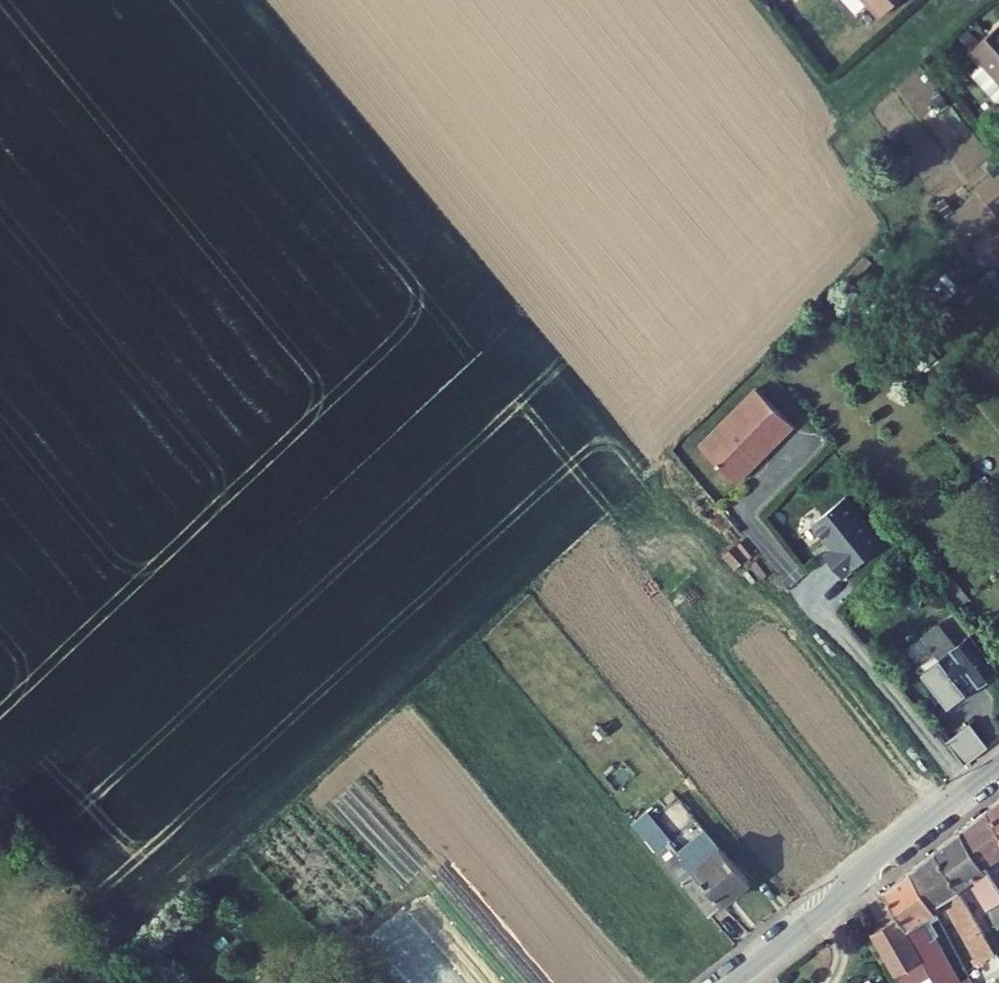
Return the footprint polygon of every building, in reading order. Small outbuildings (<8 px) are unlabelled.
[(998,67),(998,26),(993,19),(998,15),(987,2),(950,34),(987,77),(992,73),(998,67)] [(737,374),(682,431),(719,468),(747,439),(745,437),(753,429),(755,431),(775,410),(737,374)] [(818,534),(810,541),(828,562),(867,529),(829,482),(798,509),(818,534)] [(985,651),(957,617),(942,630),(923,608),(908,620),(927,642),(910,657),(938,690),(956,675),(952,671),(964,661),(968,665),(985,651)] [(957,707),(934,727),(953,749),(976,730),(957,707)] [(987,814),(998,832),(998,804),(987,814)] [(987,814),(958,835),(979,867),(996,857),(998,862),(998,833),(987,814)] [(646,845),(698,902),(737,868),(696,822),(671,845),(660,832),(646,845)] [(979,867),(958,835),(932,854),(955,890),(966,884),(994,929),(998,926),(998,899),(979,867)] [(905,874),(929,907),(942,899),(976,953),(971,957),(976,965),(995,954),(955,890),(932,854),(905,874)] [(931,938),(928,939),(918,922),(929,915),(904,874),(880,891),(901,925),(899,926),(929,976),(933,982),(959,982),(931,938)] [(894,918),(871,932),(902,982),(917,982),(929,976),(899,926),(894,918)]
